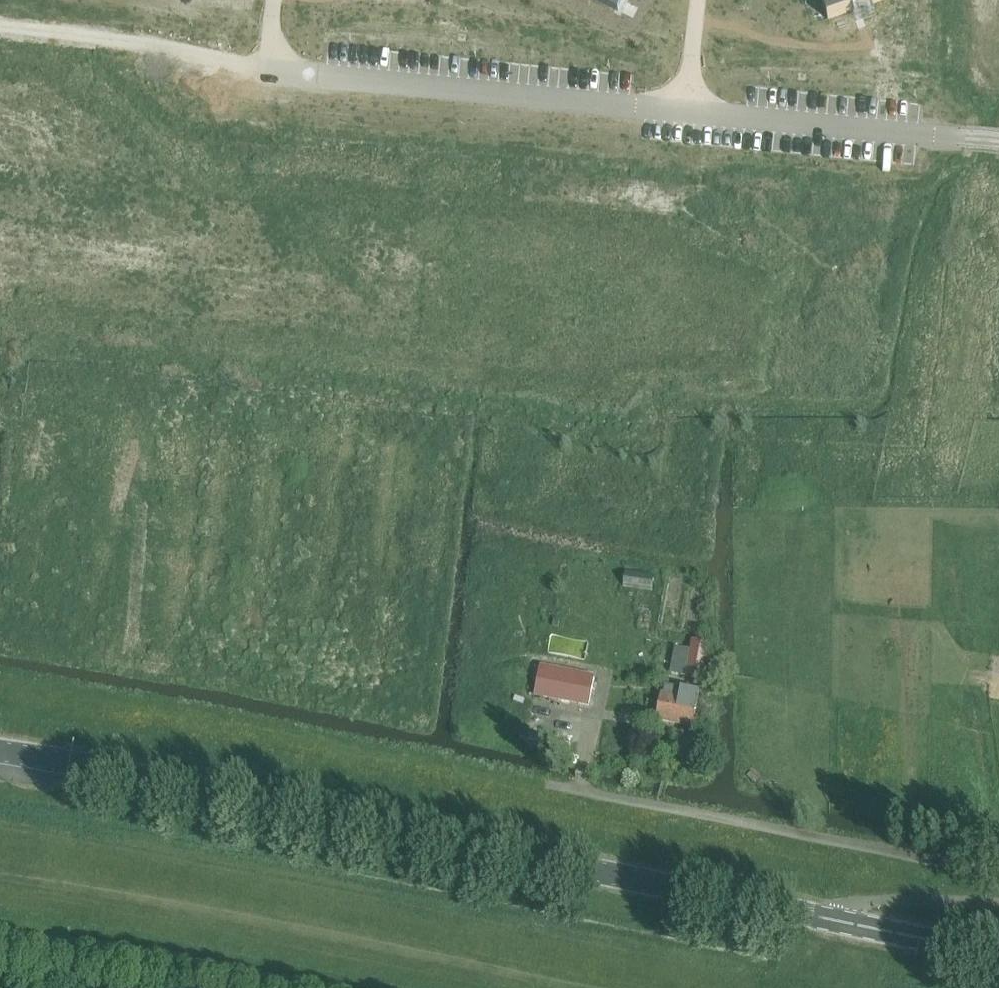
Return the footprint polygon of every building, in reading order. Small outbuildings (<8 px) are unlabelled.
[(619,11),(624,0),(596,0),(619,11)] [(828,20),(886,0),(822,0),(828,20)] [(540,668),(535,695),(590,705),(595,678),(540,668)] [(656,720),(675,724),(693,727),(699,693),(665,686),(664,694),(661,693),(656,720)] [(532,737),(530,748),(540,750),(542,739),(532,737)] [(562,743),(560,754),(569,756),(571,745),(562,743)]
